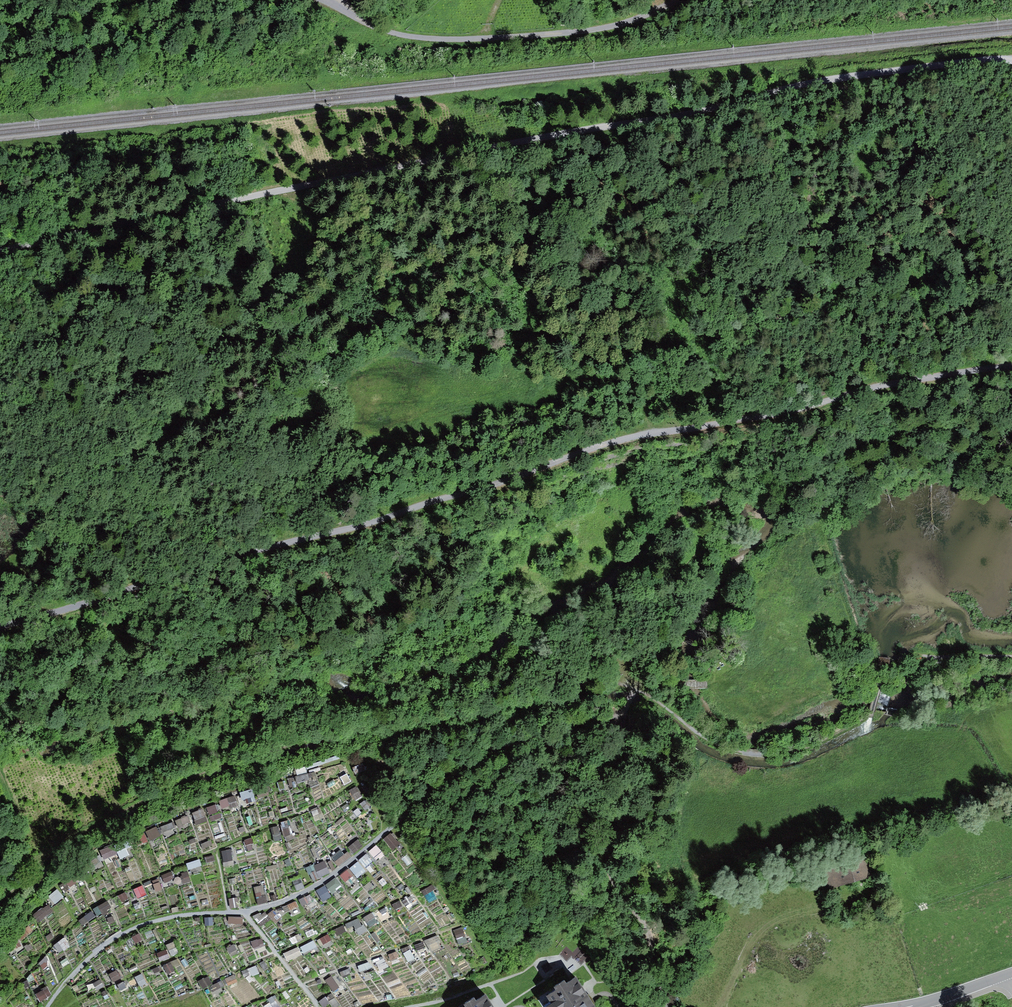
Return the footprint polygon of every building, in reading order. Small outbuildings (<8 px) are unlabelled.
[(235,794),(219,799),(222,809),(239,804),(235,794)] [(216,804),(206,807),(209,815),(218,813),(216,804)] [(191,812),(197,825),(209,821),(203,807),(191,812)] [(188,816),(176,820),(178,827),(190,822),(188,816)] [(288,824),(279,826),(282,839),(291,837),(288,824)] [(155,827),(146,833),(151,841),(160,836),(155,827)] [(278,827),(271,830),(274,843),(282,841),(278,827)] [(348,847),(353,855),(363,848),(358,841),(348,847)] [(331,858),(338,868),(350,860),(343,849),(331,858)] [(232,850),(222,852),(224,863),(234,861),(232,850)] [(366,869),(374,861),(366,854),(359,861),(366,869)] [(330,872),(337,867),(331,860),(325,865),(330,872)] [(313,882),(330,875),(324,861),(307,868),(313,882)] [(830,871),(835,888),(870,878),(865,861),(830,871)] [(358,862),(340,877),(349,887),(367,872),(358,862)] [(182,883),(190,881),(189,869),(180,871),(182,883)] [(163,874),(164,882),(175,880),(173,872),(163,874)] [(155,891),(166,886),(162,877),(151,882),(155,891)] [(337,878),(316,889),(322,900),(343,889),(337,878)] [(133,890),(137,899),(147,894),(143,885),(133,890)] [(259,904),(268,901),(262,885),(254,888),(259,904)] [(55,902),(64,897),(59,890),(50,895),(55,902)] [(407,896),(392,906),(397,914),(412,904),(407,896)] [(47,902),(32,914),(39,922),(54,910),(47,902)] [(108,902),(93,911),(97,918),(112,910),(108,902)] [(381,919),(390,915),(386,906),(377,910),(381,919)] [(275,925),(282,920),(275,910),(268,914),(275,925)] [(79,921),(83,926),(95,917),(92,912),(79,921)] [(373,914),(364,916),(367,927),(376,925),(373,914)] [(244,925),(244,917),(229,917),(228,925),(244,925)] [(365,934),(365,922),(335,923),(336,935),(365,934)] [(463,927),(454,930),(459,945),(468,942),(463,927)] [(140,934),(131,939),(135,946),(144,941),(140,934)] [(330,934),(318,939),(321,946),(333,941),(330,934)] [(430,955),(443,950),(438,936),(425,941),(430,955)] [(65,938),(54,947),(60,955),(72,946),(65,938)] [(300,946),(303,954),(317,948),(314,941),(300,946)] [(158,954),(159,962),(170,962),(169,953),(158,954)] [(172,964),(163,970),(170,979),(178,972),(172,964)] [(245,979),(259,975),(257,967),(243,971),(245,979)] [(118,972),(109,976),(113,984),(122,979),(118,972)] [(332,993),(340,989),(333,975),(325,980),(332,993)] [(547,1000),(551,1006),(594,1006),(577,980),(547,1000)] [(39,1002),(52,996),(48,988),(35,994),(39,1002)] [(331,1006),(338,1003),(334,993),(327,996),(331,1006)] [(269,999),(271,1006),(279,1006),(276,997),(269,999)]
